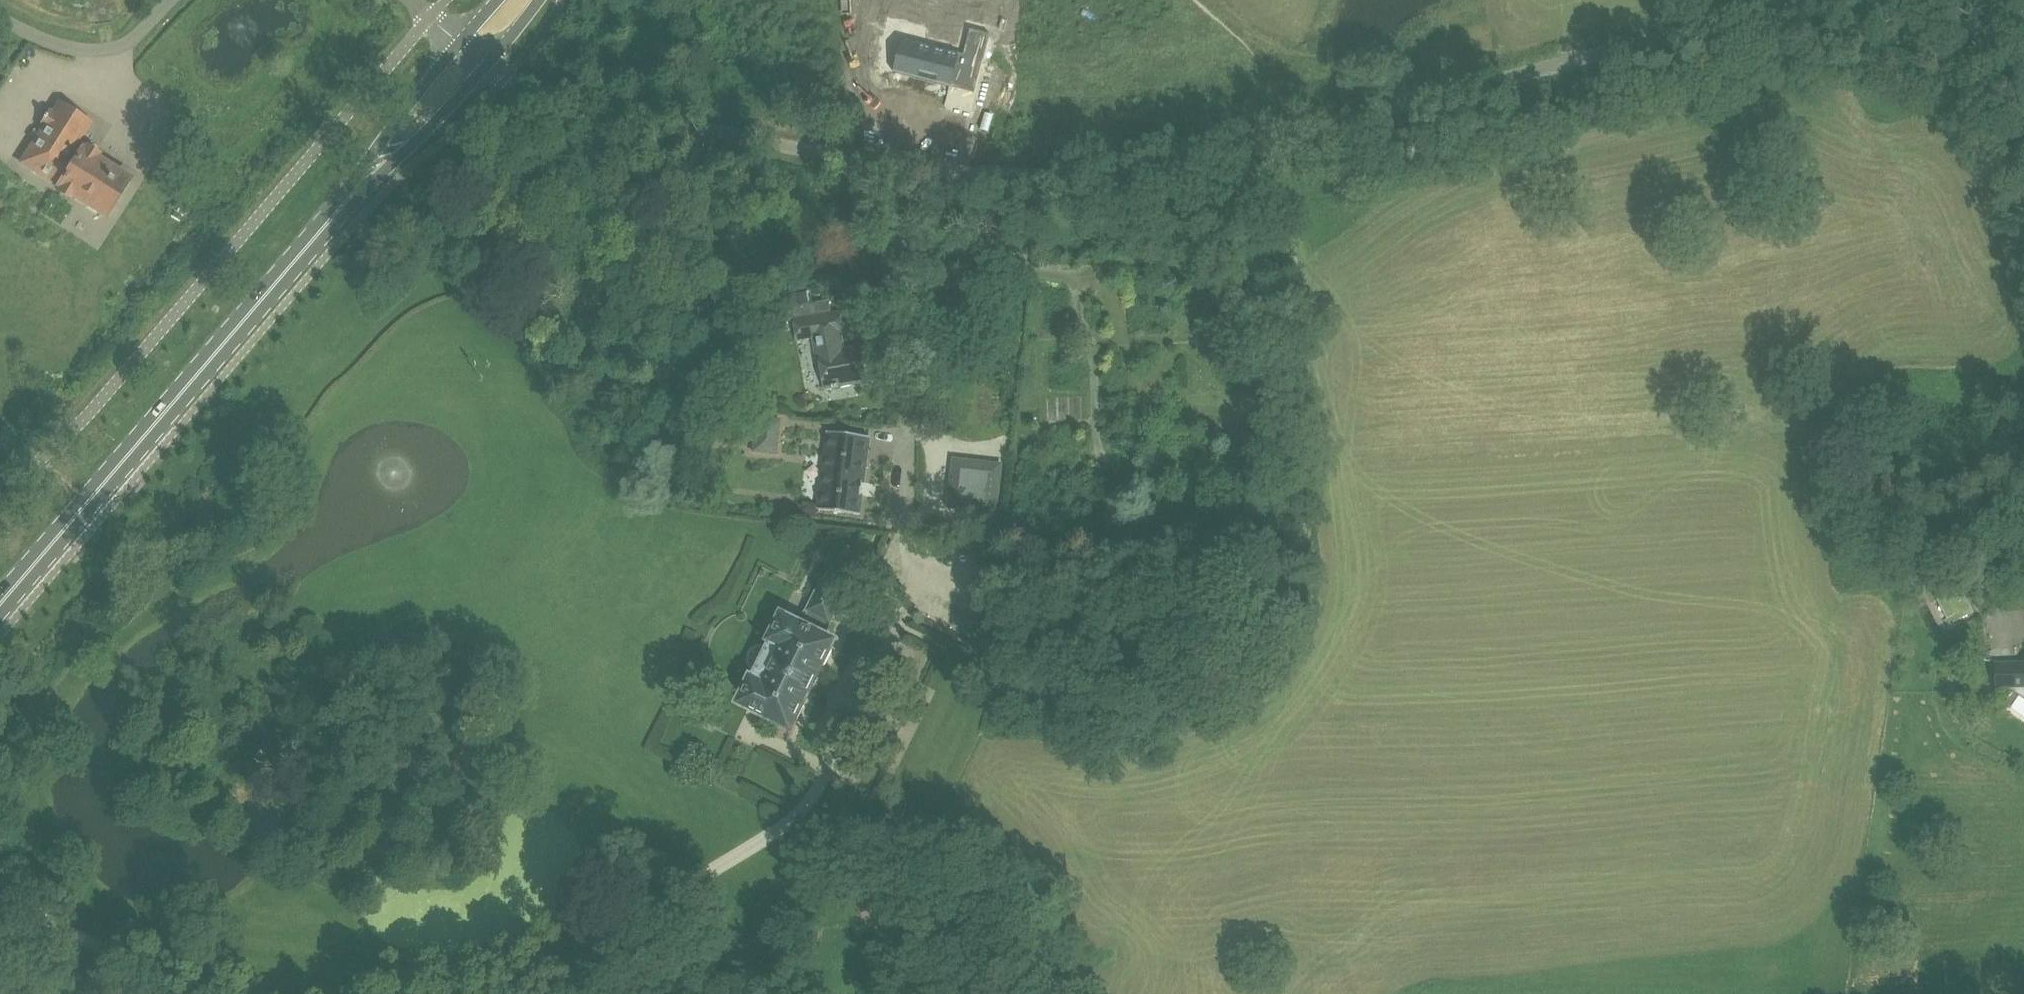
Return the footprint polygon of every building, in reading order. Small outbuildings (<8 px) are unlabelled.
[(963,56),(963,57),(983,62),(990,35),(971,29),(963,56)] [(902,40),(894,73),(951,87),(959,55),(902,40)] [(44,126),(21,163),(105,216),(129,178),(76,144),(89,123),(76,115),(78,111),(65,103),(63,106),(59,103),(53,112),(49,109),(40,124),(44,126)] [(791,298),(795,321),(798,340),(814,337),(817,354),(819,354),(825,389),(867,381),(861,347),(844,350),(841,333),(844,332),(840,313),(819,316),(816,302),(811,303),(810,295),(791,298)] [(737,414),(736,425),(780,431),(781,419),(737,414)] [(820,509),(859,514),(869,437),(829,432),(820,509)] [(952,455),(946,505),(997,510),(1002,460),(952,455)] [(803,626),(782,615),(740,702),(750,707),(750,711),(763,717),(767,716),(791,727),(794,720),(799,719),(804,707),(803,703),(821,666),(825,666),(832,653),(830,649),(834,641),(825,636),(847,592),(843,590),(850,576),(832,567),(826,581),(822,579),(807,611),(809,613),(803,626)] [(1958,575),(1927,591),(1932,602),(1938,599),(1948,618),(1941,621),(1944,627),(1976,610),(1958,575)] [(1998,662),(1995,663),(1996,689),(2012,689),(2023,698),(2023,662),(1998,662)]
